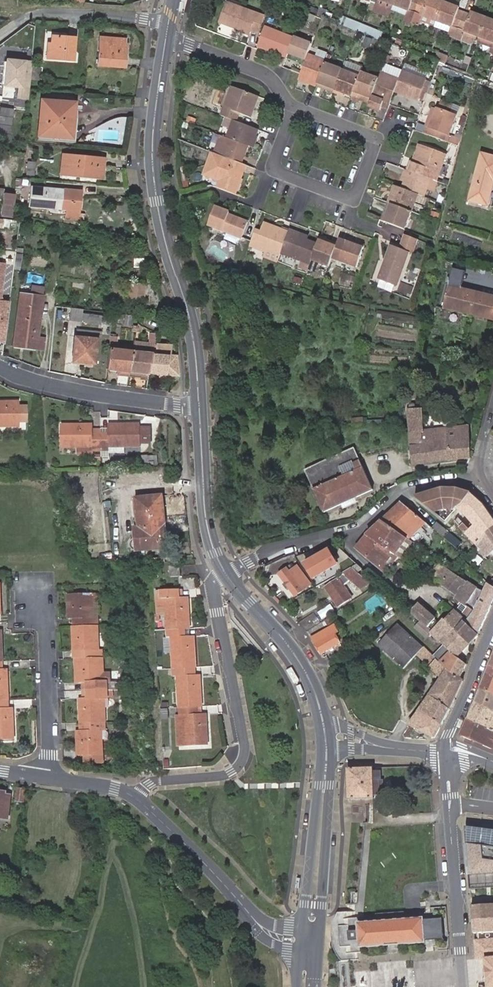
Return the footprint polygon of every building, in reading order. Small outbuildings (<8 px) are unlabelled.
[(238,25),(252,30),(253,27),(260,30),(267,13),(245,4),(246,0),(231,0),(224,17),(238,22),(238,25)] [(393,11),(397,0),(373,0),(372,4),(393,11)] [(393,11),(408,17),(406,22),(413,25),(422,0),(397,0),(393,11)] [(438,22),(445,4),(434,0),(430,0),(429,1),(425,0),(422,0),(413,25),(419,27),(423,17),(438,22)] [(449,36),(456,39),(465,15),(459,13),(460,10),(445,4),(438,22),(452,27),(449,36)] [(331,12),(330,15),(328,19),(340,24),(343,16),(331,12)] [(477,36),(481,38),(487,20),(472,14),(471,17),(465,15),(456,39),(473,45),(477,36)] [(481,38),(492,43),(492,22),(487,20),(481,38)] [(299,34),(269,23),(262,42),(292,53),(293,51),(299,35),(299,34)] [(293,51),(310,57),(312,51),(316,41),(299,35),(293,51)] [(48,51),(44,51),(44,61),(70,62),(71,40),(49,39),(49,47),(48,51)] [(117,46),(117,40),(96,40),(96,66),(122,67),(122,46),(120,46),(117,46)] [(320,54),(330,57),(333,49),(323,45),(320,54)] [(310,57),(305,70),(303,75),(321,82),(321,81),(330,57),(320,54),(312,51),(310,57)] [(347,64),(330,57),(321,81),(329,84),(331,80),(340,83),(346,66),(347,64)] [(399,87),(403,77),(408,64),(390,58),(384,73),(377,94),(375,98),(375,99),(386,103),(387,101),(388,98),(394,100),(399,87)] [(407,68),(428,76),(431,69),(409,60),(408,64),(407,68)] [(2,61),(0,82),(0,89),(15,90),(14,101),(25,102),(29,63),(2,61)] [(346,90),(357,94),(364,72),(346,66),(340,83),(339,87),(346,90)] [(364,72),(357,94),(364,97),(365,94),(367,90),(377,94),(384,73),(366,67),(364,72)] [(428,76),(407,68),(403,77),(399,87),(421,96),(421,94),(428,76)] [(38,81),(38,71),(29,70),(28,80),(38,81)] [(428,76),(421,94),(427,96),(433,78),(428,76)] [(255,114),(263,93),(237,83),(236,83),(224,112),(229,114),(233,115),(236,116),(239,117),(240,118),(243,110),(255,114)] [(120,96),(120,88),(106,88),(105,95),(120,96)] [(434,123),(431,130),(450,137),(460,141),(462,133),(453,130),(464,102),(445,95),(441,104),(434,123)] [(429,121),(434,123),(441,104),(436,102),(429,121)] [(70,126),(72,107),(72,106),(43,104),(42,125),(38,125),(37,139),(68,141),(69,126),(70,126)] [(79,112),(80,107),(72,107),(70,126),(69,126),(68,141),(37,139),(37,144),(75,146),(76,111),(79,112)] [(10,111),(0,110),(0,144),(7,145),(10,111)] [(229,114),(225,123),(232,126),(236,116),(233,115),(229,114)] [(253,142),(256,143),(262,126),(240,118),(239,117),(236,116),(232,126),(230,134),(235,136),(253,142)] [(233,155),(247,160),(253,142),(235,136),(230,134),(224,131),(217,149),(221,151),(228,154),(231,155),(233,155)] [(420,159),(427,142),(422,140),(416,157),(420,159)] [(433,173),(440,176),(445,162),(439,160),(444,148),(427,142),(420,159),(416,157),(413,166),(433,173)] [(439,160),(445,162),(449,150),(444,148),(439,160)] [(221,151),(218,158),(224,160),(229,161),(231,155),(228,154),(221,151)] [(472,201),(490,205),(492,188),(492,157),(481,154),(472,201)] [(220,184),(223,185),(240,191),(250,161),(247,160),(233,155),(231,155),(229,161),(224,160),(218,175),(223,177),(220,184)] [(100,181),(102,161),(60,157),(58,177),(100,181)] [(413,166),(408,164),(403,176),(408,178),(413,166)] [(33,178),(34,165),(26,165),(25,177),(33,178)] [(426,191),(433,173),(413,166),(408,178),(406,183),(422,189),(426,191)] [(393,198),(416,207),(422,189),(406,183),(399,181),(393,198)] [(58,197),(58,192),(30,189),(28,208),(64,211),(63,221),(75,222),(77,199),(58,197)] [(5,192),(3,216),(15,217),(17,193),(5,192)] [(390,218),(409,225),(416,207),(393,198),(390,206),(394,207),(390,218)] [(222,204),(215,222),(249,234),(255,219),(236,212),(237,209),(222,204)] [(268,222),(267,225),(284,230),(285,228),(268,222)] [(266,228),(261,226),(255,242),(270,248),(284,252),(285,249),(292,231),(285,228),(284,230),(267,225),(266,228)] [(285,249),(315,261),(317,254),(321,242),(322,241),(309,236),(305,235),(307,230),(294,226),(292,231),(285,249)] [(416,248),(421,234),(410,230),(404,244),(395,241),(389,258),(390,258),(384,275),(401,281),(413,247),(416,248)] [(370,244),(362,241),(351,237),(344,234),(342,241),(337,253),(362,263),(370,244)] [(335,260),(337,253),(342,241),(335,238),(334,240),(324,236),(322,241),(321,242),(317,254),(335,260)] [(21,254),(13,253),(13,262),(20,262),(21,254)] [(3,264),(0,264),(0,341),(6,344),(9,300),(1,300),(3,264)] [(450,279),(444,304),(492,317),(492,290),(450,279)] [(131,290),(144,292),(145,284),(130,282),(128,296),(130,297),(131,290)] [(14,345),(36,347),(37,337),(42,295),(19,293),(14,345)] [(69,307),(62,306),(60,319),(68,320),(69,307)] [(69,307),(68,320),(101,324),(100,331),(77,328),(74,362),(84,363),(84,360),(96,361),(97,338),(110,339),(113,312),(69,307)] [(150,344),(136,342),(134,351),(131,370),(142,372),(141,379),(148,380),(149,372),(152,355),(154,355),(155,343),(156,333),(152,333),(150,344)] [(44,338),(37,337),(36,347),(43,348),(44,338)] [(178,376),(176,356),(170,355),(171,346),(155,343),(154,355),(152,355),(149,372),(178,376)] [(108,367),(131,370),(134,351),(109,348),(108,367)] [(20,401),(0,402),(0,426),(20,425),(20,421),(20,406),(20,401)] [(445,460),(467,458),(465,427),(424,430),(422,408),(407,409),(411,463),(445,460)] [(94,451),(100,451),(100,434),(94,434),(94,429),(94,424),(62,424),(62,446),(76,446),(94,446),(94,451)] [(100,434),(100,451),(109,451),(109,446),(124,446),(140,446),(140,424),(109,424),(109,428),(109,434),(100,434)] [(373,489),(354,448),(304,469),(324,512),(373,489)] [(466,506),(472,493),(461,488),(460,488),(450,488),(450,490),(436,491),(435,490),(427,490),(413,496),(446,521),(451,515),(459,508),(466,506)] [(472,493),(466,506),(459,508),(460,510),(475,527),(471,531),(468,528),(465,530),(474,540),(489,553),(492,549),(492,517),(486,507),(472,493)] [(168,547),(163,495),(137,498),(140,527),(136,528),(137,537),(133,538),(131,539),(130,541),(129,544),(130,547),(132,549),(135,550),(136,550),(168,547)] [(402,501),(382,520),(383,521),(385,522),(406,535),(420,516),(402,501)] [(411,538),(425,520),(420,516),(406,535),(410,537),(411,538)] [(383,521),(368,536),(368,537),(373,540),(385,522),(383,521)] [(451,531),(438,521),(434,527),(451,541),(456,533),(452,530),(451,531)] [(410,537),(385,522),(373,540),(394,553),(397,555),(410,537)] [(385,571),(397,555),(394,553),(373,540),(368,537),(360,551),(385,571)] [(411,538),(410,537),(397,555),(403,559),(415,540),(411,538)] [(327,547),(301,562),(310,578),(337,564),(327,547)] [(454,570),(439,561),(429,576),(445,584),(454,570)] [(181,576),(181,565),(171,565),(172,576),(181,576)] [(369,583),(352,567),(344,573),(361,588),(369,583)] [(294,575),(290,568),(280,575),(295,596),(310,585),(301,571),(294,575)] [(271,580),(263,569),(256,573),(265,584),(271,580)] [(454,570),(445,584),(456,591),(465,577),(454,570)] [(346,578),(343,574),(325,586),(339,607),(353,598),(344,583),(346,581),(345,579),(346,578)] [(488,578),(482,587),(465,577),(456,591),(453,595),(464,603),(463,605),(473,611),(466,622),(478,634),(492,609),(492,582),(488,578)] [(162,590),(162,598),(166,598),(167,615),(168,628),(184,627),(190,627),(188,597),(184,597),(179,597),(179,589),(162,590)] [(77,625),(97,624),(97,616),(93,616),(92,591),(68,591),(69,617),(73,617),(77,617),(77,625)] [(453,611),(446,605),(443,601),(439,605),(441,606),(436,612),(445,620),(453,611)] [(420,606),(413,613),(434,632),(432,634),(444,645),(458,657),(470,644),(444,621),(441,624),(420,606)] [(466,622),(453,611),(445,620),(444,621),(470,644),(479,634),(478,634),(466,622)] [(306,632),(320,623),(314,613),(298,623),(306,632)] [(324,620),(320,623),(306,632),(315,645),(316,644),(322,654),(339,643),(324,620)] [(379,643),(404,667),(417,654),(441,677),(428,695),(450,710),(464,681),(460,678),(449,669),(448,670),(434,656),(398,623),(379,643)] [(83,657),(102,656),(102,648),(98,648),(97,624),(77,625),(73,625),(73,649),(83,648),(83,657)] [(184,627),(168,628),(168,638),(173,637),(173,652),(174,666),(192,666),(196,665),(195,636),(190,636),(185,637),(184,627)] [(444,645),(434,656),(448,670),(449,669),(460,678),(467,664),(458,657),(444,645)] [(83,648),(73,649),(73,657),(75,657),(78,657),(79,657),(83,657),(83,648)] [(79,682),(83,682),(88,682),(88,689),(107,688),(113,688),(121,687),(121,682),(110,682),(110,671),(103,671),(102,656),(83,657),(79,657),(78,657),(79,682)] [(192,666),(174,666),(174,676),(178,676),(179,706),(197,704),(201,704),(202,704),(200,675),(197,675),(192,675),(192,666)] [(481,690),(492,695),(492,668),(490,667),(481,690)] [(11,699),(10,668),(6,668),(0,669),(0,699),(1,699),(7,699),(11,699)] [(85,721),(104,721),(103,697),(108,697),(107,688),(88,689),(88,697),(84,697),(79,697),(80,721),(85,721)] [(481,690),(475,703),(492,711),(492,695),(481,690)] [(428,695),(419,708),(442,723),(450,710),(428,695)] [(13,739),(12,706),(7,707),(1,707),(1,699),(0,699),(0,740),(13,739)] [(492,730),(492,711),(475,703),(468,720),(492,730)] [(197,704),(179,706),(180,714),(184,714),(185,746),(208,744),(207,713),(202,713),(198,713),(197,704)] [(419,708),(408,725),(432,741),(442,723),(419,708)] [(180,714),(177,714),(178,746),(185,746),(184,714),(180,714)] [(492,749),(492,730),(468,720),(461,737),(492,750),(492,749)] [(104,729),(104,721),(85,721),(85,729),(80,730),(75,730),(76,755),(100,754),(100,739),(100,730),(104,729)] [(381,770),(347,774),(350,802),(376,799),(375,796),(384,795),(383,786),(386,785),(385,780),(382,780),(381,770)] [(25,789),(17,788),(16,801),(23,802),(25,789)] [(0,792),(0,817),(7,818),(10,800),(4,799),(5,793),(0,792)] [(465,828),(469,876),(492,875),(492,861),(484,860),(483,847),(492,848),(492,831),(465,828)] [(472,906),(473,921),(492,920),(492,905),(472,906)] [(352,942),(352,946),(352,949),(425,944),(425,942),(424,924),(423,920),(423,918),(351,924),(351,931),(352,942)] [(423,920),(424,924),(425,942),(445,940),(443,918),(423,920)] [(474,933),(478,933),(492,932),(492,920),(473,921),(474,933)] [(352,942),(351,931),(341,932),(341,942),(352,942)] [(478,933),(479,940),(475,940),(476,960),(486,960),(488,986),(492,986),(492,932),(478,933)]
